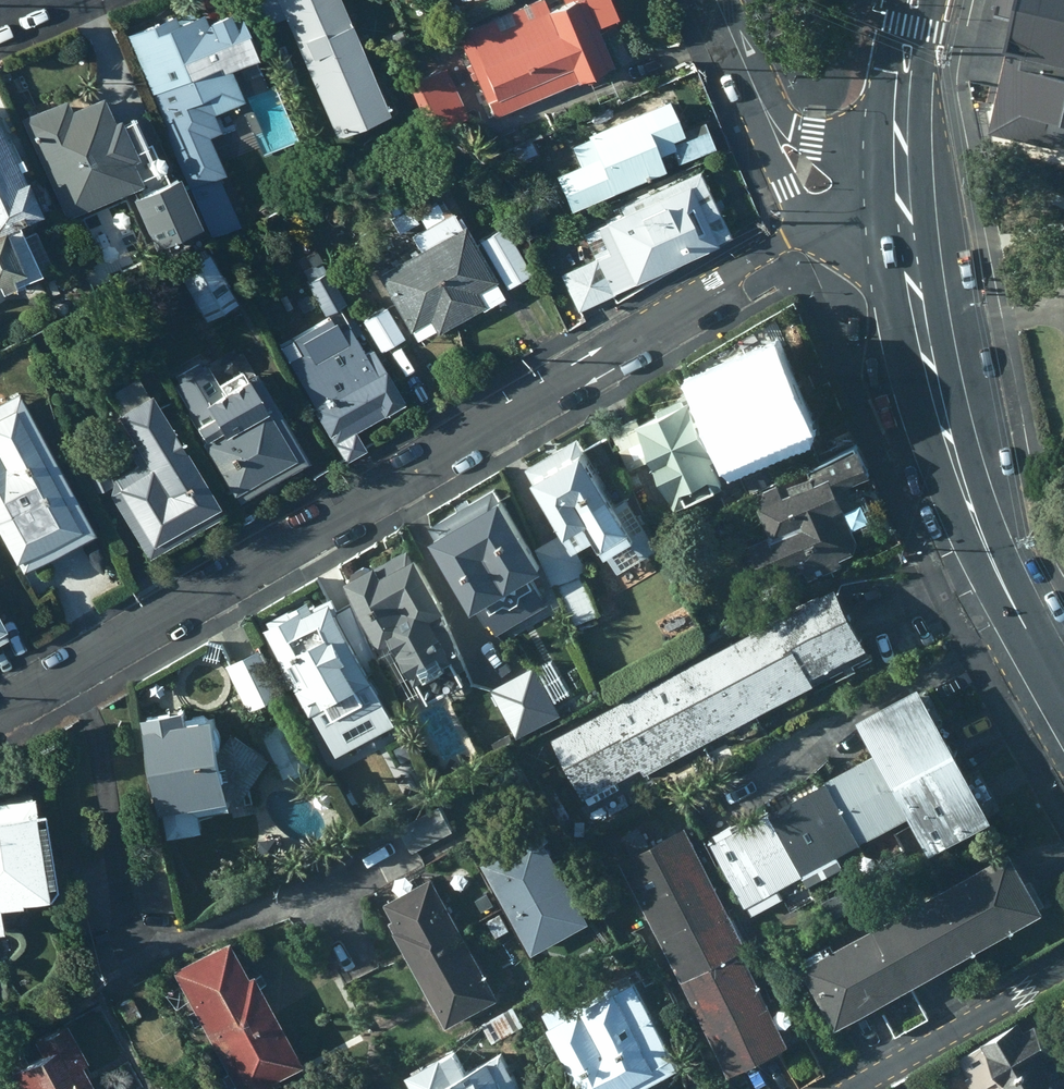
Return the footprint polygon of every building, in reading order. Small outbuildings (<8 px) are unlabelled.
[(332,0),(253,0),(262,22),(278,16),(326,132),(379,111),(332,0)] [(542,3),(540,0),(525,0),(452,32),(477,90),(462,95),(472,118),(486,112),(488,117),(607,66),(590,24),(609,17),(602,0),(550,0),(542,3)] [(996,43),(1012,47),(1003,85),(1063,98),(1063,0),(1006,0),(996,43)] [(166,14),(121,34),(164,132),(238,99),(222,65),(248,53),(229,10),(220,13),(218,9),(198,18),(194,8),(168,20),(166,14)] [(440,64),(405,80),(425,124),(430,122),(433,129),(464,114),(440,64)] [(57,97),(13,117),(58,217),(122,189),(124,194),(121,195),(144,246),(192,224),(169,174),(159,178),(142,141),(138,142),(126,115),(111,122),(108,114),(102,117),(91,92),(61,106),(57,97)] [(674,130),(659,99),(581,132),(582,136),(566,143),(575,164),(550,174),(565,209),(657,170),(651,155),(667,148),(672,161),(709,146),(698,119),(674,130)] [(197,136),(171,149),(210,236),(236,224),(197,136)] [(528,139),(509,149),(515,161),(534,152),(528,139)] [(43,264),(26,226),(13,232),(8,220),(30,210),(0,143),(0,284),(43,264)] [(556,270),(574,310),(723,234),(690,170),(613,204),(616,211),(576,229),(588,256),(556,270)] [(405,233),(413,247),(455,317),(496,293),(447,210),(442,202),(434,207),(430,200),(412,211),(419,224),(405,233)] [(404,207),(386,218),(393,231),(412,220),(404,207)] [(499,225),(473,239),(502,288),(527,273),(499,225)] [(430,332),(455,317),(413,247),(369,272),(411,341),(428,330),(430,332)] [(230,302),(204,253),(171,270),(198,319),(230,302)] [(296,352),(281,361),(340,461),(360,450),(350,430),(381,413),(382,416),(401,405),(368,347),(361,351),(352,335),(358,331),(322,269),(300,282),(321,318),(287,337),(296,352)] [(381,303),(356,318),(377,352),(401,337),(381,303)] [(508,336),(498,342),(505,353),(515,348),(508,336)] [(711,376),(694,383),(729,468),(766,452),(759,436),(767,433),(771,444),(795,434),(790,423),(803,418),(792,393),(799,390),(793,376),(786,379),(775,352),(766,356),(763,348),(739,359),(737,354),(707,366),(711,376)] [(201,414),(185,423),(231,502),(300,460),(248,369),(194,401),(201,414)] [(108,476),(103,493),(140,555),(213,511),(132,376),(100,395),(125,445),(119,447),(127,464),(108,476)] [(0,397),(0,550),(11,570),(85,531),(11,391),(0,397)] [(634,416),(608,428),(626,469),(645,461),(670,509),(719,487),(707,459),(711,458),(693,419),(699,416),(688,391),(677,395),(678,397),(651,409),(652,411),(635,419),(634,416)] [(611,505),(570,437),(520,468),(555,534),(535,545),(552,583),(570,625),(596,614),(578,574),(584,570),(586,569),(574,551),(570,545),(585,535),(592,547),(597,554),(625,536),(638,558),(654,549),(623,497),(611,505)] [(92,449),(73,458),(86,488),(105,479),(92,449)] [(767,535),(744,545),(763,585),(773,581),(782,599),(798,592),(790,574),(801,569),(806,580),(840,564),(837,559),(851,553),(846,544),(856,540),(833,492),(866,476),(853,450),(806,472),(808,475),(785,485),(789,492),(779,497),(773,484),(750,495),(767,535)] [(774,481),(766,465),(739,476),(746,493),(774,481)] [(491,495),(419,536),(461,609),(470,604),(482,623),(487,620),(494,633),(543,605),(524,572),(533,567),(491,495)] [(437,607),(403,547),(340,580),(374,646),(384,640),(406,683),(413,679),(422,697),(430,693),(434,693),(438,691),(442,690),(446,686),(449,683),(459,678),(455,670),(461,667),(433,609),(437,607)] [(861,647),(827,586),(548,739),(585,806),(617,788),(613,781),(636,768),(641,776),(810,683),(807,676),(861,647)] [(265,624),(259,627),(304,713),(308,711),(321,737),(382,704),(322,598),(306,607),(303,602),(297,606),(295,602),(263,621),(265,624)] [(260,649),(224,664),(241,708),(277,694),(260,649)] [(531,665),(489,687),(514,736),(558,714),(531,665)] [(924,853),(985,818),(912,685),(852,718),(871,754),(742,825),(738,819),(704,838),(747,916),(781,897),(776,888),(797,876),(804,887),(840,866),(834,856),(904,818),(924,853)] [(174,708),(134,716),(152,811),(159,810),(164,837),(197,831),(194,814),(223,809),(220,797),(233,803),(263,754),(226,730),(212,751),(205,714),(177,721),(174,708)] [(289,717),(259,731),(279,778),(309,765),(289,717)] [(435,804),(395,826),(409,853),(450,831),(435,804)] [(0,809),(0,901),(1,901),(0,898),(34,892),(39,884),(27,810),(12,812),(11,807),(0,809)] [(683,827),(618,860),(723,1074),(784,1043),(738,951),(743,948),(683,827)] [(534,830),(477,861),(528,954),(585,923),(534,830)] [(934,888),(969,948),(1038,909),(1003,848),(934,888)] [(385,921),(404,957),(456,929),(428,876),(380,901),(389,918),(385,921)] [(865,927),(900,988),(969,948),(934,888),(865,927)] [(485,891),(472,898),(481,914),(494,907),(485,891)] [(498,915),(485,921),(493,936),(506,929),(498,915)] [(796,966),(831,1027),(900,988),(865,927),(796,966)] [(493,998),(456,929),(404,957),(441,1026),(493,998)] [(194,1023),(208,1048),(266,1016),(244,974),(238,977),(234,969),(220,942),(166,970),(187,1009),(180,1012),(188,1026),(194,1023)] [(541,1028),(572,1088),(630,1088),(675,1064),(620,967),(609,973),(615,983),(562,1013),(556,1003),(539,1012),(545,1024),(541,1028)] [(127,999),(115,1005),(123,1022),(136,1015),(127,999)] [(511,1007),(480,1025),(490,1043),(521,1026),(511,1007)] [(266,1016),(208,1048),(220,1072),(214,1075),(221,1088),(227,1085),(229,1088),(265,1088),(266,1088),(264,1085),(271,1082),(269,1077),(292,1065),(266,1016)] [(1031,1024),(1019,1029),(1016,1021),(954,1055),(967,1077),(963,1078),(969,1088),(1063,1088),(1063,1080),(1031,1024)] [(11,1088),(81,1088),(85,1087),(74,1065),(79,1062),(58,1023),(26,1040),(33,1053),(20,1060),(16,1054),(2,1062),(7,1070),(2,1072),(11,1088)] [(401,1071),(411,1088),(519,1088),(497,1049),(483,1057),(481,1052),(461,1063),(451,1046),(437,1054),(436,1051),(401,1071)]
